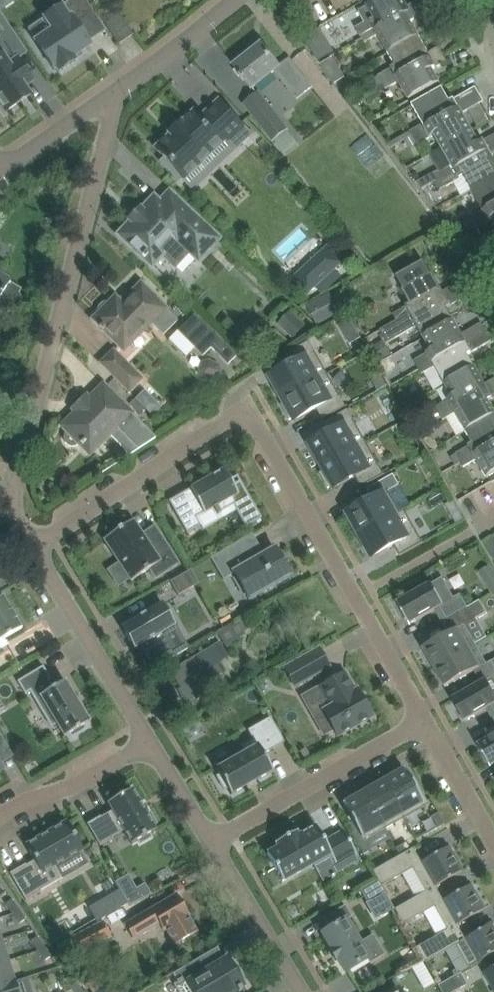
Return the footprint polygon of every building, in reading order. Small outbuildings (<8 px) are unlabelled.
[(36,41),(35,42),(54,70),(56,69),(59,72),(76,61),(73,57),(91,46),(76,24),(94,12),(86,0),(66,0),(68,2),(70,6),(64,10),(64,9),(46,21),(52,30),(36,41)] [(362,37),(376,29),(377,31),(411,12),(413,14),(423,8),(419,0),(408,6),(404,0),(378,0),(359,11),(366,23),(356,28),(361,36),(362,36),(362,37)] [(366,43),(379,35),(390,54),(420,37),(412,23),(427,14),(423,8),(413,14),(411,12),(377,31),(376,29),(362,37),(366,43)] [(3,42),(15,34),(0,12),(0,38),(3,42)] [(104,21),(108,27),(119,44),(132,35),(117,12),(104,21)] [(323,30),(304,41),(315,61),(334,51),(323,30)] [(396,66),(380,75),(381,76),(384,82),(396,74),(398,78),(428,61),(430,64),(444,55),(440,47),(429,53),(420,37),(390,54),(396,66)] [(283,66),(282,64),(279,66),(262,45),(235,66),(243,76),(241,77),(243,80),(245,79),(253,88),(274,71),(296,99),(312,87),(306,79),(291,60),(283,66)] [(0,56),(0,104),(6,112),(30,96),(25,87),(33,81),(18,60),(11,48),(0,56)] [(396,74),(384,82),(386,85),(388,88),(400,81),(410,100),(423,93),(440,83),(433,70),(448,61),(444,55),(430,64),(428,61),(398,78),(396,74)] [(414,105),(424,124),(418,127),(421,134),(428,130),(426,127),(460,109),(463,114),(484,101),(476,87),(451,102),(443,88),(414,105)] [(273,141),(274,140),(287,130),(288,129),(259,91),(243,104),(273,141)] [(185,179),(199,166),(212,154),(227,140),(236,150),(252,135),(220,99),(201,116),(196,110),(182,123),(181,121),(168,133),(170,134),(155,148),(165,159),(161,162),(179,181),(182,178),(184,180),(185,179)] [(418,127),(411,131),(414,136),(419,144),(436,134),(444,148),(473,131),(463,114),(460,109),(426,127),(428,130),(421,134),(418,127)] [(419,182),(424,189),(437,181),(443,178),(441,173),(440,173),(443,172),(447,169),(451,176),(458,172),(457,170),(490,151),(492,155),(493,154),(493,136),(480,144),(473,131),(444,148),(450,159),(439,165),(441,169),(419,182)] [(440,173),(441,173),(443,178),(447,186),(448,187),(455,183),(466,177),(473,190),(493,178),(493,158),(492,155),(490,151),(457,170),(458,172),(451,176),(447,169),(443,172),(440,173)] [(477,212),(480,217),(487,214),(486,212),(493,207),(493,178),(473,190),(484,208),(477,212)] [(154,197),(142,210),(140,207),(128,220),(131,222),(119,235),(152,266),(163,255),(172,264),(186,249),(199,261),(219,239),(170,192),(160,203),(154,197)] [(477,212),(470,216),(476,228),(493,218),(493,219),(493,207),(486,212),(487,214),(480,217),(477,212)] [(342,262),(328,247),(295,278),(309,293),(342,262)] [(396,313),(399,319),(413,312),(415,315),(447,296),(448,299),(459,293),(457,290),(454,285),(443,291),(433,274),(432,275),(424,262),(399,276),(406,289),(404,291),(411,304),(396,313)] [(0,275),(0,312),(5,315),(8,312),(15,312),(22,300),(19,293),(21,290),(10,282),(10,281),(0,275)] [(123,351),(124,350),(151,323),(163,336),(178,321),(141,284),(122,303),(115,297),(111,302),(106,302),(103,304),(100,307),(98,311),(97,315),(93,320),(100,327),(99,327),(103,331),(103,330),(123,351)] [(420,325),(426,337),(455,321),(447,308),(470,295),(465,286),(457,290),(459,293),(448,299),(447,296),(415,315),(413,312),(399,319),(382,329),(390,343),(420,325)] [(330,292),(307,305),(317,325),(341,312),(330,292)] [(292,309),(278,323),(294,338),(308,324),(292,309)] [(347,312),(336,319),(342,329),(353,323),(347,312)] [(203,356),(211,348),(228,365),(236,356),(194,314),(178,331),(203,356)] [(464,338),(462,334),(455,321),(426,337),(434,350),(418,359),(422,365),(435,357),(437,360),(467,342),(469,346),(480,339),(478,337),(487,332),(482,323),(473,328),(475,332),(464,338)] [(425,372),(438,364),(448,382),(476,367),(468,354),(492,341),(487,332),(478,337),(480,339),(469,346),(467,342),(437,360),(435,357),(422,365),(425,372)] [(271,378),(283,400),(328,374),(310,341),(286,355),(293,365),(271,378)] [(382,342),(370,349),(378,362),(390,355),(382,342)] [(101,363),(129,392),(142,379),(114,351),(101,363)] [(202,361),(199,370),(201,376),(212,381),(218,379),(222,370),(220,365),(209,360),(202,361)] [(436,406),(436,407),(440,413),(443,411),(457,403),(458,406),(487,389),(489,392),(493,389),(493,379),(485,384),(476,367),(448,382),(456,395),(439,404),(436,406)] [(347,407),(328,374),(283,400),(285,403),(282,405),(290,420),(294,418),(295,421),(317,409),(323,420),(347,407)] [(381,376),(370,382),(376,392),(387,386),(381,376)] [(90,455),(91,454),(116,428),(138,449),(156,438),(104,385),(89,399),(86,395),(72,409),(76,413),(62,427),(67,432),(65,435),(65,439),(66,442),(69,445),(72,446),(76,446),(79,444),(82,447),(90,455)] [(440,413),(443,420),(447,418),(449,417),(460,410),(470,428),(471,428),(493,415),(493,409),(489,401),(493,399),(493,389),(489,392),(487,389),(458,406),(457,403),(443,411),(440,413)] [(422,412),(416,401),(409,405),(406,407),(412,418),(416,415),(422,412)] [(309,446),(322,468),(367,442),(348,410),(325,423),(331,434),(309,446)] [(456,453),(461,463),(467,459),(466,457),(472,453),(474,456),(493,445),(493,415),(471,428),(478,441),(456,453)] [(367,442),(322,468),(324,471),(320,473),(329,488),(332,486),(334,490),(356,477),(362,488),(385,475),(367,442)] [(461,463),(464,467),(477,460),(488,478),(493,474),(493,445),(474,456),(472,453),(466,457),(467,459),(461,463)] [(234,505),(237,511),(246,527),(262,518),(240,480),(233,485),(224,469),(190,489),(196,500),(175,512),(187,533),(201,525),(197,518),(213,508),(217,515),(234,505)] [(394,474),(387,478),(393,489),(400,485),(394,474)] [(348,514),(360,536),(406,511),(405,510),(401,512),(389,491),(374,500),(348,514)] [(460,510),(450,516),(455,525),(466,519),(460,510)] [(424,543),(406,511),(360,536),(373,558),(394,546),(400,556),(424,543)] [(104,539),(130,579),(132,581),(150,569),(156,578),(178,563),(154,527),(143,534),(133,520),(104,539)] [(275,548),(264,555),(260,548),(261,548),(252,534),(211,558),(223,580),(234,574),(249,600),(291,576),(284,564),(286,563),(279,550),(277,552),(275,548)] [(191,570),(170,582),(178,595),(199,583),(191,570)] [(443,578),(429,586),(427,583),(415,590),(416,593),(398,603),(405,616),(404,616),(405,617),(406,617),(408,620),(407,621),(407,622),(408,622),(410,625),(441,607),(447,619),(463,610),(468,607),(461,594),(455,598),(443,578)] [(6,643),(6,644),(8,642),(7,641),(6,642),(4,638),(23,628),(17,617),(16,618),(12,611),(13,611),(4,596),(0,598),(0,647),(6,643)] [(439,640),(423,649),(435,668),(476,644),(466,626),(477,619),(488,613),(480,600),(468,607),(463,610),(447,619),(454,631),(449,634),(445,637),(444,636),(443,636),(444,637),(440,639),(439,638),(438,639),(439,640)] [(162,602),(121,627),(131,644),(135,650),(142,646),(155,668),(154,668),(155,669),(176,656),(190,648),(176,625),(162,602)] [(227,648),(240,641),(239,639),(246,635),(239,622),(231,626),(231,625),(218,632),(227,648)] [(220,643),(213,647),(173,671),(185,691),(182,693),(190,706),(197,702),(198,703),(200,701),(200,700),(211,693),(205,683),(223,673),(217,663),(228,657),(220,643)] [(461,680),(463,679),(462,678),(466,676),(466,677),(467,677),(467,676),(488,664),(476,644),(435,668),(446,688),(461,679),(461,680)] [(319,648),(284,668),(295,686),(330,666),(319,648)] [(43,666),(18,681),(25,694),(31,691),(52,726),(57,724),(64,736),(65,738),(70,734),(73,738),(86,729),(84,726),(90,722),(89,721),(80,707),(81,706),(75,697),(74,697),(65,682),(66,682),(65,681),(54,688),(49,680),(51,679),(43,666)] [(317,688),(328,708),(323,710),(325,713),(315,719),(324,735),(334,729),(338,736),(373,717),(357,689),(355,690),(345,673),(317,688)] [(470,719),(470,718),(474,716),(474,717),(475,717),(475,716),(492,706),(493,710),(493,677),(453,700),(465,721),(469,719),(469,720),(470,719)] [(228,788),(231,795),(273,771),(263,754),(284,742),(270,717),(247,730),(253,740),(242,747),(245,752),(216,769),(220,775),(217,777),(225,790),(228,788)] [(480,750),(481,749),(483,753),(482,753),(483,754),(491,767),(493,765),(493,737),(479,745),(480,748),(479,749),(480,750)] [(386,780),(407,817),(428,805),(419,788),(416,790),(404,768),(403,769),(403,770),(386,780)] [(386,780),(364,792),(385,829),(407,817),(386,780)] [(156,830),(154,825),(157,824),(150,812),(147,814),(132,789),(108,803),(113,811),(101,817),(101,816),(87,824),(100,846),(114,838),(113,837),(124,831),(132,844),(139,840),(140,844),(152,837),(150,834),(156,830)] [(367,839),(385,829),(364,792),(344,804),(344,803),(342,803),(352,822),(347,825),(360,849),(363,853),(372,848),(367,839)] [(445,823),(439,813),(431,817),(438,827),(445,823)] [(26,901),(41,892),(41,891),(62,878),(54,866),(83,849),(67,822),(63,824),(61,822),(50,828),(52,831),(26,846),(35,861),(26,866),(26,864),(10,873),(26,901)] [(313,864),(315,868),(340,854),(346,864),(359,857),(344,831),(325,842),(316,826),(299,836),(296,831),(276,843),(278,847),(267,854),(283,882),(313,864)] [(396,848),(400,855),(411,849),(407,842),(396,848)] [(426,892),(435,887),(463,871),(449,846),(421,862),(413,848),(407,851),(400,855),(380,867),(373,871),(378,880),(382,886),(413,869),(426,892)] [(128,875),(116,882),(121,891),(129,905),(143,898),(151,894),(145,884),(136,888),(128,875)] [(378,880),(360,890),(368,904),(386,894),(378,880)] [(434,907),(447,930),(456,925),(484,909),(470,885),(442,901),(435,887),(426,892),(395,909),(403,924),(434,907)] [(120,889),(89,908),(97,922),(129,903),(120,889)] [(197,932),(188,917),(189,915),(177,895),(126,925),(133,936),(158,921),(163,931),(166,930),(175,945),(183,940),(197,932)] [(13,900),(12,900),(6,904),(13,914),(19,910),(13,900)] [(346,972),(368,959),(370,963),(385,954),(373,935),(360,943),(346,920),(352,917),(345,905),(323,918),(329,929),(322,933),(332,949),(330,950),(336,960),(338,959),(346,972)] [(19,910),(13,914),(19,924),(26,920),(19,910)] [(113,936),(104,922),(59,949),(67,963),(68,962),(67,959),(76,953),(78,957),(113,936)] [(456,925),(447,930),(417,947),(425,963),(456,945),(469,968),(493,954),(493,926),(492,923),(464,939),(456,925)] [(38,951),(45,947),(38,937),(31,941),(38,951)] [(45,947),(38,951),(45,961),(51,957),(45,947)] [(173,973),(178,982),(179,984),(184,981),(183,979),(185,978),(187,981),(193,991),(235,991),(238,990),(239,991),(240,991),(243,990),(242,988),(246,986),(243,982),(246,981),(238,968),(236,969),(228,957),(225,959),(207,969),(200,957),(173,973)] [(14,982),(7,961),(0,963),(0,986),(14,982)] [(104,973),(87,985),(93,991),(118,991),(104,973)] [(467,985),(460,973),(438,986),(442,991),(454,991),(467,985)] [(72,990),(78,985),(72,976),(65,980),(72,990)] [(14,982),(0,986),(0,991),(17,991),(14,982)]
